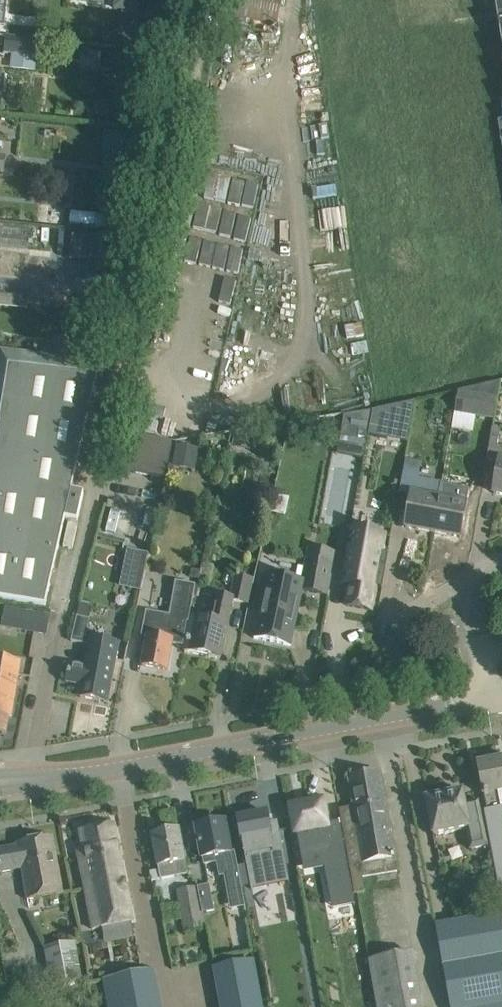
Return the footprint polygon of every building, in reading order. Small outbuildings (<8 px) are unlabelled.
[(125,9),(138,11),(140,0),(126,0),(125,9)] [(37,56),(40,39),(6,35),(4,52),(37,56)] [(104,131),(101,163),(139,167),(142,135),(104,131)] [(236,176),(230,199),(257,205),(262,182),(236,176)] [(254,213),(225,207),(220,229),(249,236),(254,213)] [(99,231),(94,275),(112,276),(118,233),(99,231)] [(228,262),(241,264),(245,245),(232,243),(228,262)] [(29,296),(28,306),(59,309),(60,299),(29,296)] [(101,344),(94,340),(88,351),(96,355),(101,344)] [(45,605),(50,584),(54,567),(59,545),(65,518),(77,521),(84,493),(71,490),(101,361),(81,358),(0,349),(0,598),(45,605)] [(458,393),(455,415),(493,421),(500,383),(458,393)] [(372,412),(368,435),(386,439),(392,408),(372,412)] [(344,417),(338,454),(363,459),(368,435),(372,412),(344,417)] [(496,446),(500,427),(492,426),(490,440),(486,459),(499,461),(494,493),(501,495),(501,447),(496,446)] [(251,451),(254,436),(235,432),(232,447),(251,451)] [(118,469),(164,479),(172,442),(125,433),(118,469)] [(194,474),(200,451),(176,445),(171,468),(194,474)] [(408,456),(401,493),(412,495),(411,498),(406,527),(435,533),(441,500),(444,484),(416,479),(420,459),(408,456)] [(466,505),(441,500),(435,533),(460,538),(466,505)] [(353,528),(344,579),(351,580),(347,605),(371,609),(376,585),(383,587),(389,552),(381,550),(384,533),(353,528)] [(263,597),(254,638),(290,646),(302,590),(327,596),(336,552),(309,547),(302,580),(268,573),(267,573),(262,597),(263,597)] [(129,550),(125,569),(130,571),(126,588),(140,591),(148,554),(129,550)] [(200,571),(192,569),(190,577),(198,579),(200,571)] [(189,631),(185,651),(220,658),(224,639),(232,602),(251,605),(255,582),(236,578),(232,598),(219,595),(218,599),(213,623),(192,619),(189,631)] [(183,646),(187,622),(189,622),(195,585),(175,582),(169,615),(145,611),(141,636),(147,637),(146,646),(142,665),(168,670),(172,645),(183,646)] [(89,642),(97,604),(82,601),(74,639),(89,642)] [(0,610),(0,621),(34,627),(38,611),(1,604),(0,610)] [(108,702),(116,654),(118,644),(91,639),(86,666),(70,663),(66,682),(67,682),(68,680),(82,683),(80,697),(108,702)] [(6,734),(8,717),(11,718),(20,662),(0,658),(0,733),(6,734)] [(479,765),(487,811),(485,812),(489,831),(499,893),(500,902),(501,901),(501,810),(501,809),(501,760),(479,765)] [(343,829),(353,879),(397,871),(395,859),(396,859),(381,773),(348,778),(353,807),(339,810),(343,829)] [(488,846),(479,801),(465,804),(463,792),(425,799),(433,836),(466,829),(470,849),(488,846)] [(321,803),(292,809),(296,828),(297,832),(301,854),(302,860),(325,856),(334,905),(356,901),(341,823),(326,826),(325,823),(321,803)] [(266,814),(238,819),(242,839),(246,861),(251,887),(289,880),(278,823),(268,825),(266,814)] [(225,822),(196,827),(202,858),(203,858),(204,864),(217,862),(220,876),(224,875),(227,891),(241,888),(242,888),(239,872),(235,851),(231,852),(230,852),(225,822)] [(134,920),(118,845),(114,825),(80,832),(83,848),(77,849),(79,863),(93,928),(134,920)] [(179,830),(152,836),(156,855),(158,867),(160,878),(161,879),(176,876),(188,874),(185,860),(179,830)] [(56,856),(53,837),(17,843),(18,847),(0,850),(0,872),(20,868),(26,900),(63,893),(56,856)] [(212,905),(209,885),(199,887),(202,907),(212,905)] [(205,929),(202,907),(199,887),(176,890),(182,933),(205,929)] [(455,922),(435,926),(450,1006),(484,1006),(501,1004),(501,914),(455,922)] [(53,984),(82,979),(75,943),(47,948),(53,984)] [(377,1006),(415,1006),(411,983),(417,982),(412,953),(369,961),(377,1006)] [(256,959),(214,967),(221,1006),(264,1006),(256,959)] [(161,969),(105,978),(109,1006),(167,1006),(161,969)]
